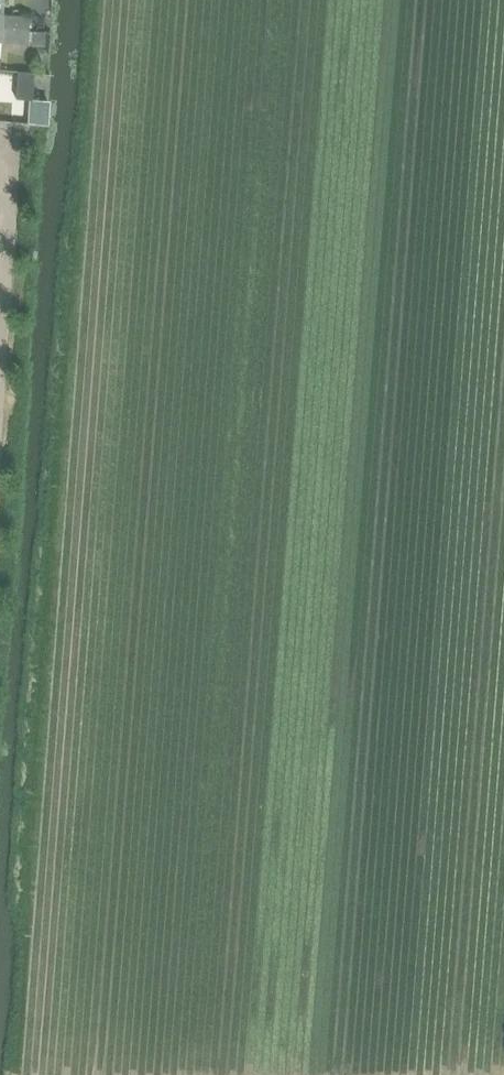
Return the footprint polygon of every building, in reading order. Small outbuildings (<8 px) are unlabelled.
[(2,27),(29,29),(30,16),(4,14),(0,14),(0,27),(2,27)] [(34,72),(19,71),(17,99),(32,100),(34,72)]
